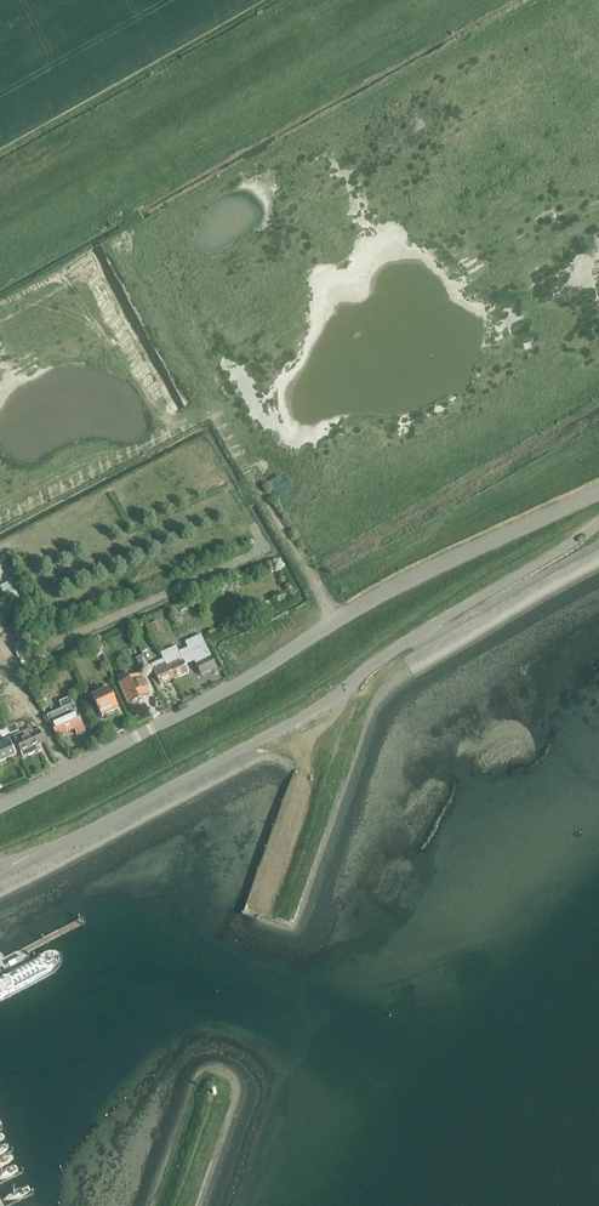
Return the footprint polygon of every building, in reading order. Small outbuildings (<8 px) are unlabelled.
[(27,630),(22,632),(17,622),(9,625),(19,645),(26,641),(24,637),(30,635),(27,630)] [(176,647),(163,653),(175,679),(188,673),(185,666),(194,661),(201,676),(217,668),(202,635),(185,643),(188,649),(184,651),(185,653),(180,655),(176,647)] [(92,646),(97,656),(103,653),(98,643),(92,646)] [(14,649),(27,675),(38,670),(25,644),(14,649)] [(161,686),(175,679),(166,659),(163,653),(161,654),(163,659),(151,665),(161,686)] [(136,658),(141,669),(148,666),(143,655),(136,658)] [(138,699),(149,694),(140,674),(134,676),(133,674),(126,677),(128,680),(121,683),(129,702),(131,701),(134,704),(138,702),(138,699)] [(93,696),(102,715),(119,707),(110,688),(93,696)] [(76,733),(84,729),(69,696),(59,701),(62,707),(47,714),(57,735),(74,728),(76,733)] [(7,727),(9,733),(19,728),(16,723),(7,727)] [(39,729),(33,732),(32,728),(13,736),(23,757),(37,751),(35,747),(45,743),(39,729)] [(15,752),(8,736),(0,740),(0,760),(15,752)]
